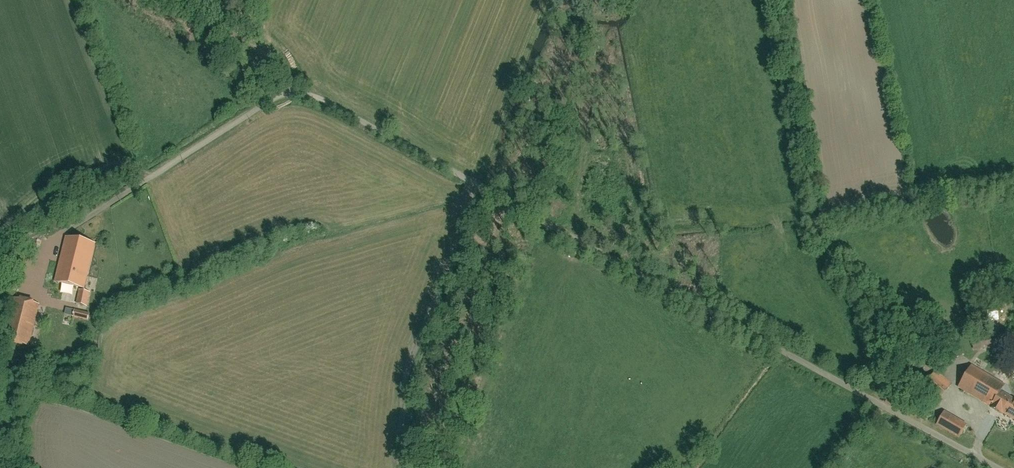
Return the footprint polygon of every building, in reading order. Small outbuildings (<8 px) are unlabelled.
[(64,236),(63,238),(53,286),(78,291),(75,304),(91,307),(94,294),(86,293),(97,243),(64,236)] [(15,299),(7,343),(30,347),(38,304),(15,299)] [(92,314),(72,312),(71,322),(92,323),(92,314)] [(907,332),(895,338),(904,353),(915,346),(907,332)] [(959,390),(1013,423),(1013,397),(1007,393),(1009,390),(972,368),(959,390)] [(913,393),(930,403),(943,384),(926,373),(913,393)] [(933,428),(960,442),(968,426),(942,412),(933,428)]
